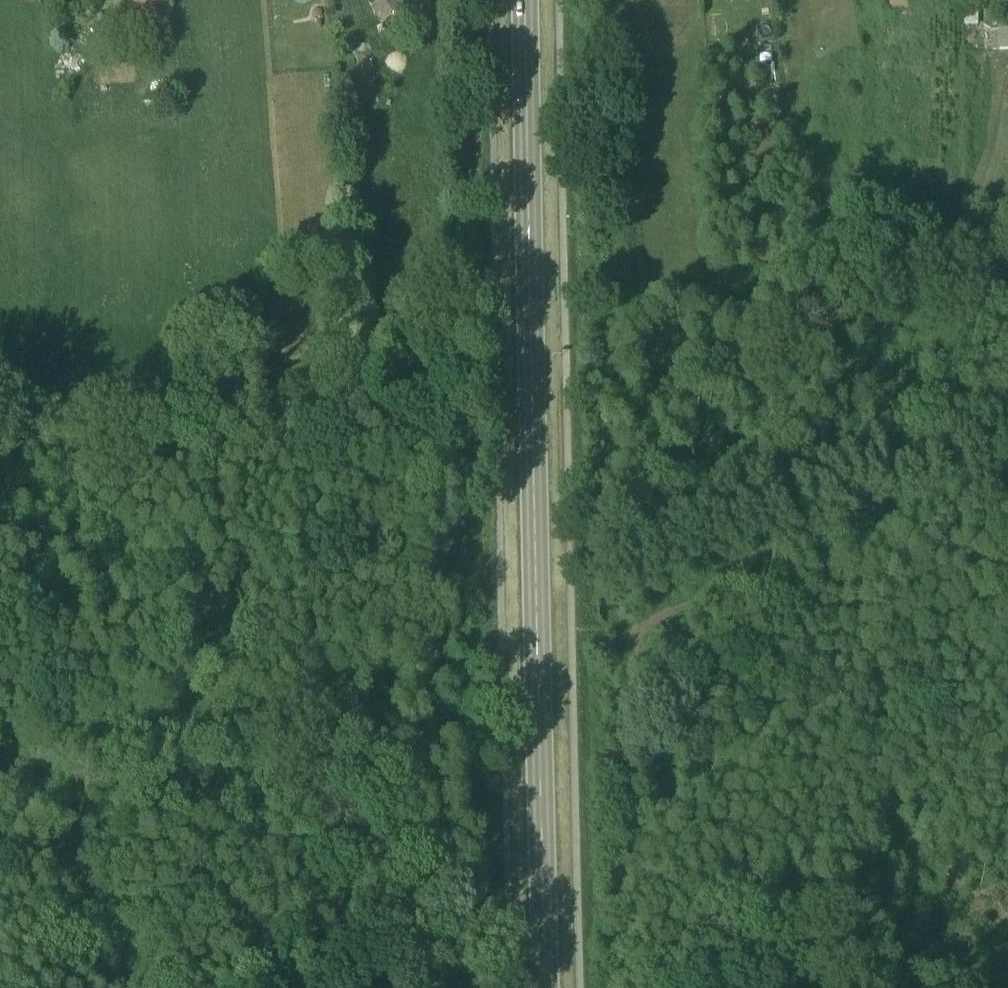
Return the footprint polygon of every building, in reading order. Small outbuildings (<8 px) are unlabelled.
[(381,10),(394,0),(374,0),(381,10)] [(998,21),(999,41),(1007,41),(1007,21),(998,21)]
